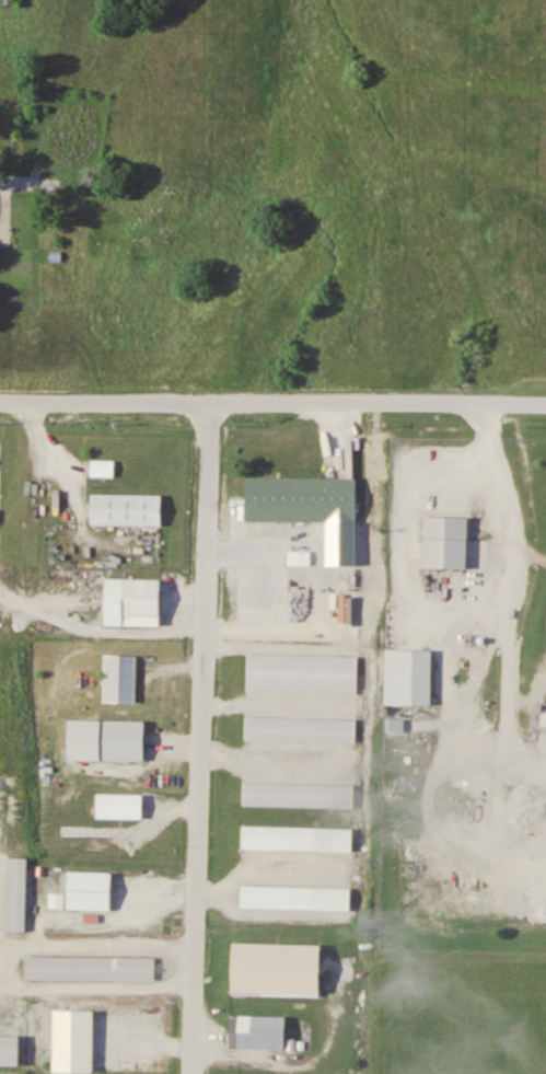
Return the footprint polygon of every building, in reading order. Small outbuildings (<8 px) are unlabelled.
[(90,477),(114,477),(114,460),(90,460),(90,477)] [(246,474),(246,520),(353,521),(353,476),(246,474)] [(91,523),(91,494),(161,494),(161,523),(91,523)] [(425,516),(468,517),(467,566),(423,566),(425,516)] [(106,577),(105,624),(158,625),(159,578),(106,577)] [(386,648),(385,703),(431,704),(432,649),(386,648)] [(247,653),(246,690),(357,693),(358,656),(247,653)] [(104,654),(136,655),(136,702),(104,701),(104,654)] [(245,716),(245,738),(355,740),(355,718),(245,716)] [(97,719),(97,759),(143,759),(143,718),(97,719)] [(243,781),(353,783),(353,806),(243,804),(243,781)] [(96,792),(96,818),(141,818),(141,794),(96,792)] [(246,819),(245,839),(352,843),(353,822),(246,819)] [(10,857),(27,857),(25,929),(8,929),(10,857)] [(72,866),(72,902),(115,902),(115,867),(72,866)] [(244,878),(243,899),(351,902),(352,881),(244,878)] [(235,940),(234,988),(321,991),(322,943),(235,940)] [(35,949),(34,971),(160,974),(161,952),(35,949)] [(54,1007),(54,1070),(93,1070),(93,1007),(54,1007)] [(241,1015),(240,1048),(283,1049),(284,1016),(241,1015)] [(19,1056),(19,1028),(0,1028),(0,1056),(19,1056)]
